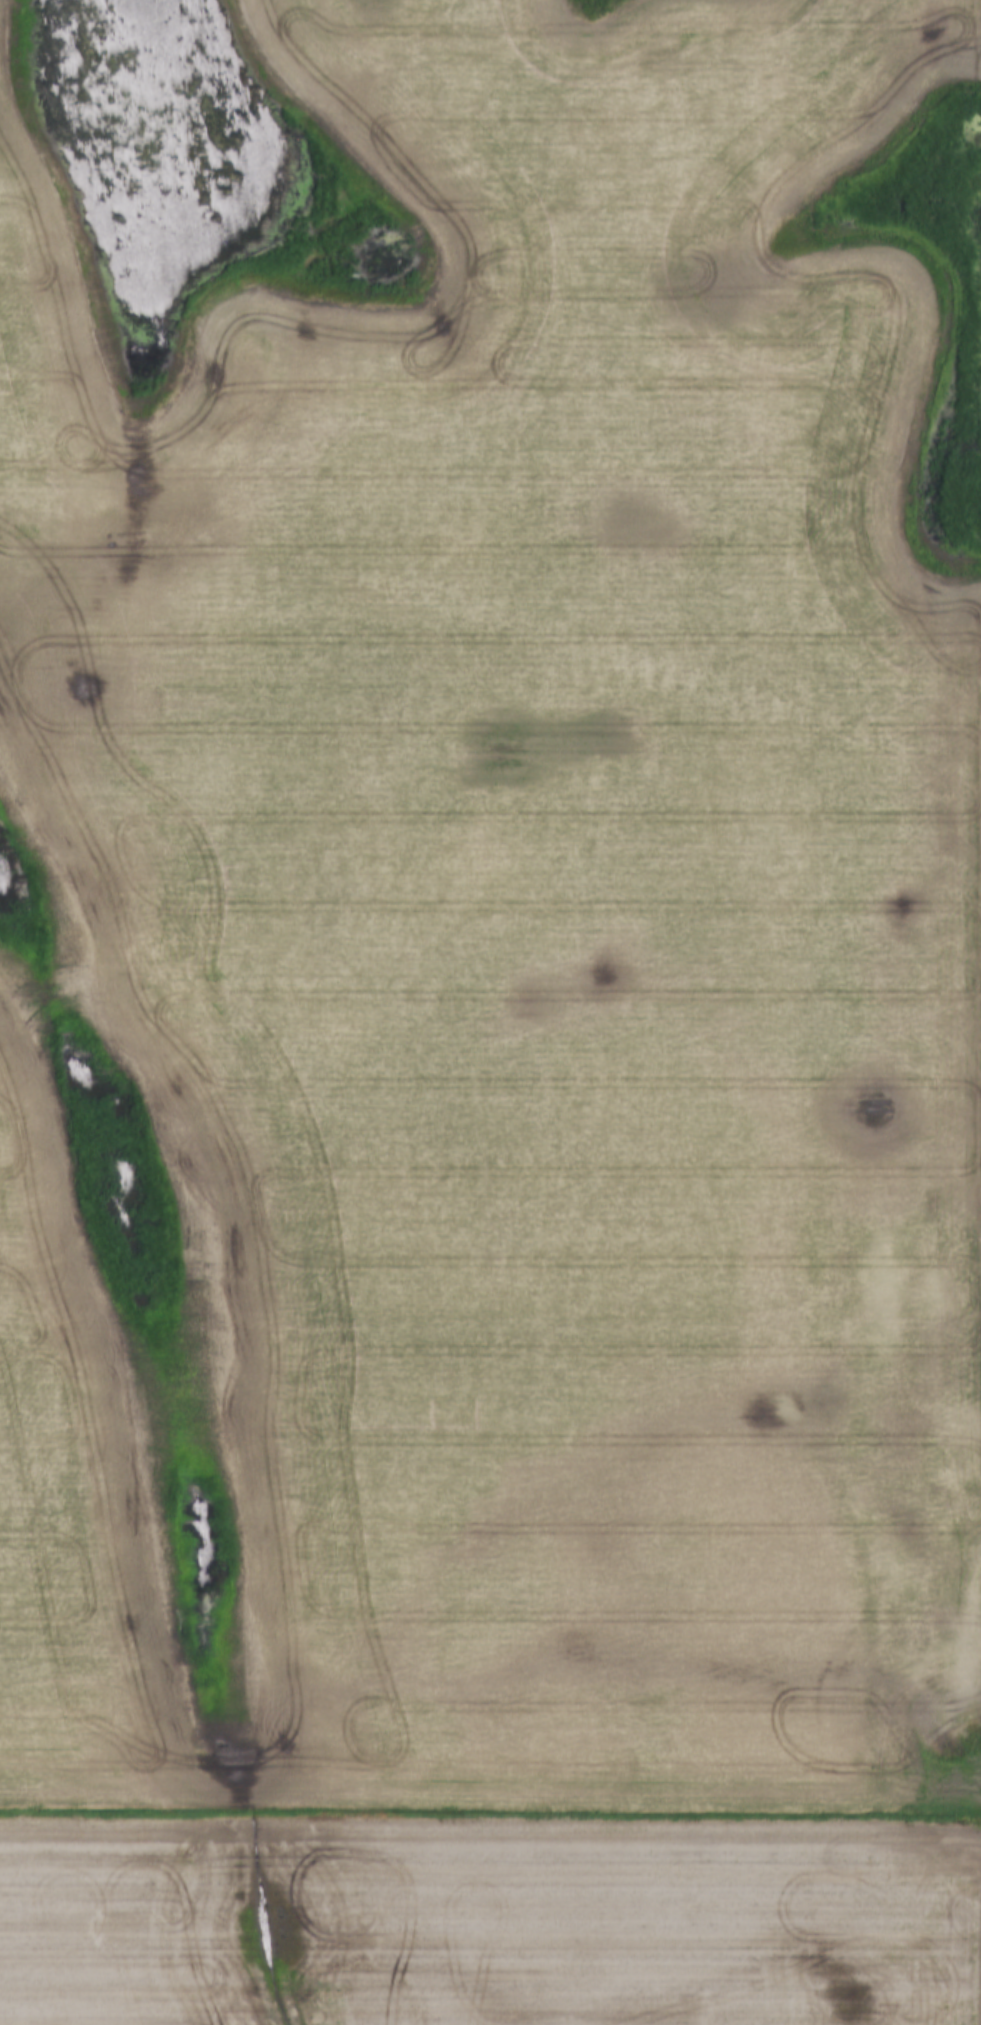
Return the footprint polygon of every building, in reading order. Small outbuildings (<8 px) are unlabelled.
[(858,1506),(874,1501),(870,1490),(855,1495),(858,1506)]
